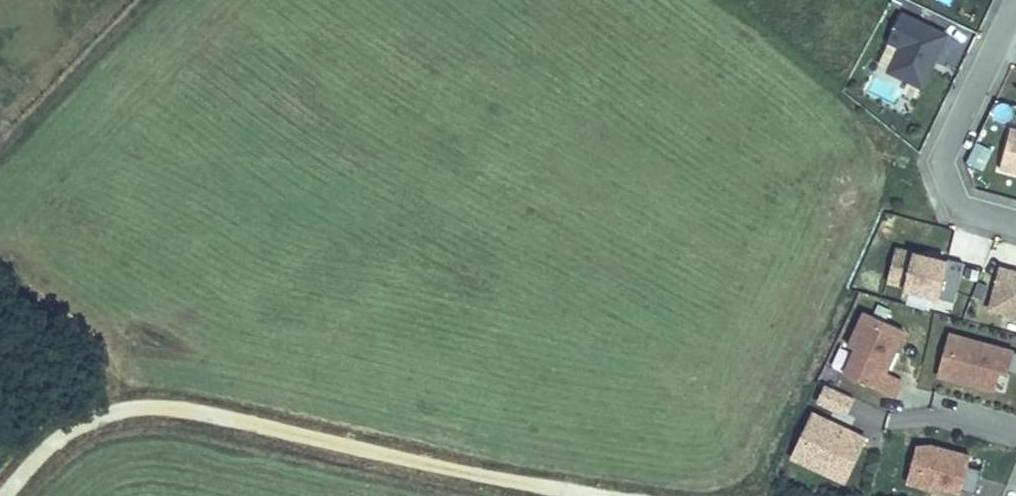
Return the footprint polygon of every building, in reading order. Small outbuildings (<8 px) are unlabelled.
[(917,93),(940,40),(894,19),(881,48),(894,53),(883,78),(917,93)] [(1008,130),(998,171),(1015,176),(1015,132),(1008,130)] [(959,297),(967,266),(950,262),(950,265),(897,252),(890,284),(907,289),(906,292),(941,300),(943,293),(959,297)] [(1001,270),(991,312),(1015,318),(1015,273),(1001,270)] [(958,304),(959,297),(943,293),(941,300),(958,304)] [(882,371),(900,329),(860,311),(845,346),(852,349),(841,374),(891,396),(898,378),(882,371)] [(1006,349),(1004,357),(997,355),(998,347),(954,337),(945,379),(999,392),(1004,371),(1015,374),(1015,351),(1006,349)] [(1004,357),(1006,349),(998,347),(997,355),(1004,357)] [(842,414),(849,397),(822,384),(814,401),(842,414)] [(846,471),(862,436),(809,413),(789,458),(823,473),(828,463),(846,471)] [(991,470),(976,466),(979,456),(940,446),(925,447),(916,482),(944,489),(945,486),(969,493),(970,490),(985,494),(991,470)] [(842,482),(846,471),(828,463),(823,473),(842,482)]
